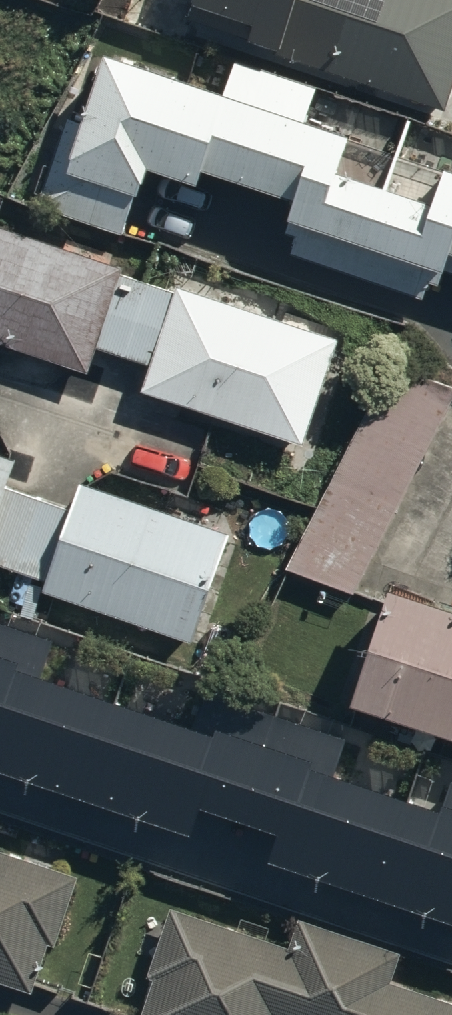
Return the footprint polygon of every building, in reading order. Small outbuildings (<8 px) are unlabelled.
[(254,48),(448,110),(451,97),(451,0),(196,0),(193,8),(260,30),(254,48)] [(38,212),(123,238),(136,197),(142,199),(151,170),(203,186),(206,173),(297,201),(286,236),(296,239),(289,261),(424,303),(430,286),(441,289),(445,275),(451,277),(451,172),(447,171),(445,177),(349,147),(352,139),(306,125),(316,93),(233,67),(225,93),(108,57),(86,128),(66,122),(38,212)] [(336,344),(0,229),(0,353),(84,382),(93,354),(150,373),(140,401),(298,455),(336,344)] [(391,381),(290,572),(357,595),(451,409),(451,405),(391,381)] [(204,644),(240,541),(79,485),(68,515),(8,495),(19,464),(0,458),(0,573),(204,644)] [(354,705),(451,741),(451,623),(391,601),(354,705)] [(188,839),(198,809),(277,836),(268,863),(451,925),(451,784),(441,816),(330,779),(343,741),(224,702),(213,736),(39,678),(51,643),(0,626),(0,776),(188,839)] [(76,885),(0,858),(0,986),(36,999),(76,885)] [(389,983),(401,949),(304,915),(292,950),(183,913),(148,1014),(451,1014),(451,1005),(389,983)]
